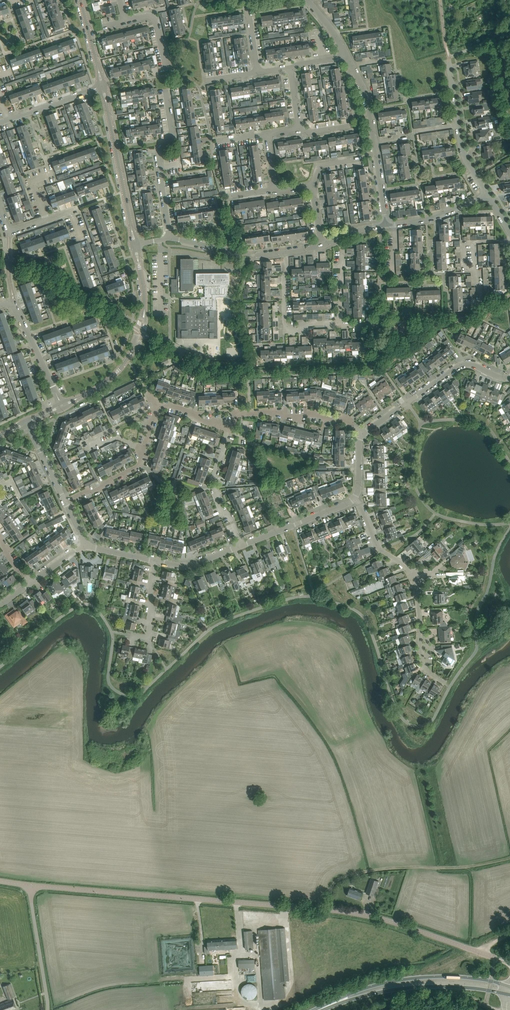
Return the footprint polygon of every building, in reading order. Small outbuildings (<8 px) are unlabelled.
[(48,11),(58,8),(57,5),(58,4),(58,3),(47,6),(48,11)] [(105,11),(106,17),(112,16),(111,13),(114,12),(113,6),(107,7),(106,4),(108,4),(108,3),(101,5),(99,5),(101,12),(105,11)] [(9,13),(6,5),(0,7),(3,15),(9,13)] [(26,14),(25,12),(24,7),(16,10),(18,16),(26,14)] [(50,16),(61,12),(61,11),(59,11),(58,8),(48,11),(49,11),(46,12),(47,14),(49,13),(50,16)] [(307,22),(306,15),(306,13),(302,14),(302,11),(299,11),(298,10),(296,10),(298,21),(302,21),(302,23),(307,22)] [(52,21),(61,18),(60,15),(62,14),(61,12),(50,16),(52,21)] [(244,16),(242,16),(242,14),(238,14),(238,13),(237,13),(238,24),(245,24),(244,16)] [(20,22),(28,19),(26,14),(18,16),(20,22)] [(358,24),(358,21),(362,21),(361,15),(352,16),(353,25),(358,24)] [(53,26),(64,22),(64,20),(63,21),(61,18),(52,21),(53,26)] [(22,28),(30,25),(28,19),(20,22),(22,28)] [(53,26),(55,29),(56,34),(63,32),(63,31),(64,30),(63,28),(65,27),(64,24),(65,24),(64,22),(53,26)] [(24,34),(32,31),(30,25),(22,28),(24,34)] [(145,37),(146,40),(148,39),(145,27),(142,28),(141,26),(139,27),(142,37),(145,37)] [(138,44),(134,30),(130,31),(130,29),(128,29),(131,40),(134,39),(136,45),(138,44)] [(34,37),(33,33),(32,31),(24,34),(26,40),(34,37)] [(126,45),(123,33),(119,34),(119,32),(117,32),(120,43),(123,42),(124,47),(126,47),(126,45)] [(115,48),(112,35),(108,36),(108,34),(106,35),(109,45),(110,49),(115,48)] [(360,45),(359,36),(353,37),(354,42),(351,42),(352,49),(360,48),(360,45)] [(70,49),(71,49),(76,47),(73,39),(67,41),(70,49)] [(64,52),(70,49),(67,41),(61,43),(64,52)] [(58,54),(64,52),(61,43),(55,46),(58,54)] [(308,56),(311,55),(309,44),(302,45),(303,57),(305,56),(305,55),(308,54),(308,56)] [(52,56),(58,54),(55,46),(49,48),(52,56)] [(46,58),(52,56),(49,48),(43,50),(46,58)] [(42,57),(41,54),(39,49),(33,51),(36,59),(42,57)] [(30,61),(36,59),(33,51),(27,53),(30,61)] [(24,63),(30,61),(27,53),(21,55),(24,63)] [(144,61),(143,58),(143,54),(140,55),(144,70),(147,69),(148,71),(150,71),(147,60),(144,61)] [(18,65),(24,63),(21,55),(15,57),(18,65)] [(150,71),(152,70),(151,68),(155,67),(154,64),(157,64),(155,55),(152,56),(152,55),(150,56),(147,57),(148,60),(147,60),(150,71)] [(12,68),(18,65),(15,57),(9,60),(12,68)] [(133,73),(129,58),(127,59),(128,61),(125,62),(125,66),(128,76),(130,76),(129,74),(133,73)] [(132,60),(131,58),(129,58),(133,73),(136,72),(137,74),(139,73),(136,63),(133,64),(132,60)] [(476,76),(475,69),(479,68),(478,61),(470,62),(471,66),(464,67),(465,72),(466,71),(467,77),(476,76)] [(128,76),(125,66),(122,67),(121,63),(119,63),(122,75),(125,75),(126,77),(128,76)] [(117,79),(114,68),(111,69),(110,65),(108,66),(109,70),(110,78),(114,77),(115,79),(117,79)] [(339,69),(336,69),(336,65),(321,67),(322,71),(324,71),(331,70),(332,76),(343,74),(343,73),(340,73),(339,69)] [(78,74),(81,82),(87,79),(84,71),(78,74)] [(75,84),(81,82),(78,74),(72,76),(75,84)] [(69,86),(75,84),(72,76),(66,78),(69,86)] [(63,88),(69,86),(66,78),(60,80),(63,88)] [(273,89),(274,88),(279,88),(280,91),(283,90),(281,81),(278,82),(278,80),(273,80),(273,78),(271,78),(273,89)] [(467,91),(472,90),(477,89),(477,85),(481,84),(480,78),(473,79),(473,82),(466,83),(467,91)] [(57,90),(63,88),(60,80),(55,82),(57,90)] [(51,92),(57,90),(55,82),(48,84),(51,92)] [(39,85),(38,85),(38,83),(32,85),(36,95),(42,93),(39,85)] [(45,94),(51,92),(48,84),(42,86),(45,94)] [(30,97),(36,95),(32,85),(33,87),(27,89),(30,97)] [(145,106),(142,89),(138,89),(138,87),(136,88),(138,98),(141,98),(143,106),(145,106)] [(24,100),(30,97),(27,89),(21,92),(24,100)] [(221,89),(211,90),(210,91),(211,95),(208,95),(208,97),(222,95),(221,89)] [(482,98),(481,91),(474,92),(474,95),(468,96),(469,103),(479,102),(479,98),(482,98)] [(18,102),(24,100),(21,92),(15,94),(18,102)] [(398,101),(398,98),(399,98),(398,92),(385,94),(386,102),(389,102),(398,101)] [(11,104),(18,102),(15,94),(9,96),(11,104)] [(445,110),(443,101),(441,101),(441,98),(435,99),(436,108),(442,107),(442,110),(445,110)] [(79,111),(87,109),(85,102),(77,105),(79,111)] [(473,109),(474,116),(485,114),(484,111),(490,110),(489,103),(479,105),(480,108),(473,109)] [(283,117),(287,116),(286,107),(281,108),(279,108),(279,112),(276,112),(278,123),(280,123),(279,120),(284,120),(283,117)] [(81,117),(89,114),(87,109),(79,111),(81,117)] [(406,110),(402,111),(401,110),(395,111),(397,123),(400,122),(399,119),(403,119),(403,118),(407,118),(406,110)] [(56,120),(56,119),(58,118),(56,112),(45,116),(48,122),(56,120)] [(84,123),(92,120),(89,114),(81,117),(84,123)] [(486,129),(489,128),(488,122),(490,122),(489,116),(482,117),(482,120),(475,121),(475,126),(476,126),(476,129),(486,127),(486,129)] [(160,129),(163,129),(161,119),(156,120),(157,125),(153,125),(155,136),(157,136),(157,133),(160,133),(160,129)] [(50,128),(58,126),(56,120),(48,122),(50,128)] [(86,129),(94,126),(92,120),(84,123),(86,129)] [(19,134),(27,131),(25,125),(17,128),(19,134)] [(133,139),(131,128),(128,129),(127,125),(124,126),(126,138),(130,137),(131,139),(133,139)] [(52,134),(60,132),(58,126),(50,128),(52,134)] [(96,132),(94,126),(86,129),(88,135),(96,132)] [(477,134),(478,141),(488,140),(488,137),(491,136),(490,129),(482,131),(483,133),(477,134)] [(21,140),(29,137),(27,131),(19,134),(21,140)] [(54,140),(62,137),(60,132),(52,134),(54,140)] [(356,147),(360,146),(359,134),(354,134),(354,132),(352,132),(354,143),(356,142),(356,147)] [(23,146),(31,143),(29,137),(21,140),(23,146)] [(64,144),(62,139),(62,137),(54,140),(56,146),(64,144)] [(304,152),(302,139),(298,140),(298,137),(296,137),(297,148),(303,147),(304,152)] [(286,152),(286,150),(284,139),(282,139),(283,142),(278,143),(279,146),(275,146),(276,154),(286,152)] [(495,157),(494,153),(492,154),(491,146),(493,146),(492,142),(491,143),(486,143),(487,146),(484,147),(485,155),(483,155),(483,159),(495,157)] [(25,152),(33,149),(31,143),(23,146),(25,152)] [(390,148),(389,144),(381,146),(382,153),(385,153),(390,152),(390,151),(390,148)] [(445,147),(446,157),(452,156),(452,155),(456,155),(455,148),(451,148),(451,147),(445,147)] [(97,158),(96,155),(94,148),(87,150),(90,158),(91,160),(97,158)] [(24,158),(35,155),(33,149),(25,152),(27,157),(24,158)] [(129,150),(130,157),(134,156),(134,160),(145,158),(145,156),(143,156),(142,152),(136,153),(135,149),(129,150)] [(218,157),(228,156),(228,153),(230,152),(230,149),(219,151),(220,155),(218,156),(218,157)] [(84,160),(90,158),(87,150),(81,152),(84,160)] [(78,162),(84,160),(81,152),(76,154),(78,162)] [(73,164),(78,162),(76,154),(70,156),(73,164)] [(29,164),(37,161),(35,155),(24,158),(26,164),(29,163),(29,164)] [(66,166),(73,164),(70,156),(64,158),(66,166)] [(60,168),(66,166),(64,158),(58,160),(60,168)] [(54,170),(60,168),(58,160),(52,162),(54,170)] [(31,170),(39,167),(37,161),(29,164),(31,170)] [(509,171),(509,164),(505,165),(505,169),(498,170),(499,175),(500,175),(500,179),(507,178),(507,179),(509,178),(509,175),(509,171)] [(10,174),(8,168),(0,171),(0,172),(2,177),(10,174)] [(4,183),(12,180),(10,174),(2,177),(4,183)] [(206,185),(207,188),(209,187),(208,177),(203,178),(203,175),(201,176),(203,186),(206,185)] [(254,180),(252,180),(252,183),(263,181),(262,177),(264,177),(264,175),(254,176),(254,180)] [(103,188),(100,180),(99,177),(93,179),(94,182),(97,190),(103,188)] [(100,180),(103,188),(109,186),(106,178),(100,180)] [(462,181),(459,181),(459,178),(453,179),(455,191),(457,190),(457,188),(460,187),(460,189),(464,188),(465,187),(464,183),(463,183),(462,181)] [(186,193),(184,180),(180,181),(179,179),(178,179),(179,190),(183,189),(183,191),(184,193),(186,193)] [(6,189),(14,186),(12,180),(4,183),(6,189)] [(135,191),(147,190),(146,187),(147,186),(146,183),(149,182),(148,180),(138,182),(138,185),(134,186),(135,191)] [(66,188),(64,183),(63,181),(57,183),(58,185),(60,190),(66,188)] [(91,192),(97,190),(94,182),(88,184),(91,192)] [(85,194),(91,192),(88,184),(82,186),(85,194)] [(8,195),(13,193),(16,192),(14,186),(6,189),(8,195)] [(79,196),(85,194),(82,186),(76,188),(79,196)] [(421,191),(419,191),(419,189),(413,190),(415,199),(418,199),(418,202),(423,201),(421,191)] [(143,199),(154,197),(154,196),(151,196),(151,192),(147,193),(147,190),(135,191),(135,192),(138,191),(139,196),(143,196),(143,199)] [(76,199),(75,195),(74,191),(68,193),(71,201),(76,199)] [(65,203),(71,201),(68,193),(62,195),(65,203)] [(9,205),(17,202),(15,195),(7,198),(9,205)] [(59,205),(65,203),(62,195),(56,197),(59,205)] [(305,208),(303,198),(299,198),(298,196),(297,196),(298,207),(302,206),(302,208),(305,208)] [(52,208),(59,205),(56,197),(50,200),(52,208)] [(138,206),(153,203),(152,201),(154,200),(154,197),(143,199),(144,202),(137,203),(138,206)] [(327,205),(332,204),(337,204),(337,200),(339,200),(338,197),(328,199),(329,203),(326,203),(327,205)] [(358,209),(369,207),(368,203),(370,203),(370,201),(360,202),(360,206),(358,206),(358,209)] [(11,210),(19,207),(17,202),(9,205),(11,210)] [(13,216),(21,213),(19,207),(11,210),(13,216)] [(94,216),(102,214),(100,208),(92,210),(94,216)] [(140,217),(154,215),(154,211),(156,211),(156,209),(145,210),(145,214),(136,215),(136,217),(139,217),(140,217)] [(392,219),(400,218),(399,210),(396,210),(396,212),(393,213),(394,216),(392,217),(392,219)] [(184,224),(183,213),(179,214),(179,212),(176,212),(178,222),(182,222),(183,224),(184,224)] [(24,220),(22,215),(21,213),(13,216),(16,222),(24,220)] [(359,218),(360,218),(360,221),(371,219),(370,215),(372,215),(372,213),(359,215),(359,218)] [(96,222),(104,219),(102,214),(94,216),(96,222)] [(464,227),(470,227),(469,217),(464,218),(464,223),(462,223),(462,229),(464,229),(464,227)] [(98,228),(106,225),(104,219),(96,222),(98,228)] [(142,226),(143,232),(154,230),(153,227),(156,226),(155,222),(158,222),(157,220),(147,222),(147,225),(142,226)] [(100,234),(108,231),(106,225),(98,228),(100,234)] [(64,239),(70,237),(67,229),(61,231),(64,239)] [(59,241),(64,239),(61,231),(56,233),(59,241)] [(102,240),(110,237),(108,231),(100,234),(102,240)] [(279,244),(278,234),(275,234),(274,232),(271,233),(272,238),(273,243),(277,242),(278,245),(279,244)] [(53,243),(59,241),(56,233),(50,235),(53,243)] [(253,246),(252,236),(248,236),(248,234),(245,235),(247,245),(251,244),(251,247),(253,246)] [(48,245),(53,243),(50,235),(45,237),(48,245)] [(45,246),(43,241),(42,237),(36,239),(39,248),(45,246)] [(104,246),(108,245),(112,244),(110,237),(102,240),(104,246)] [(34,250),(39,248),(36,239),(31,241),(34,250)] [(29,252),(34,250),(31,241),(26,243),(29,252)] [(23,254),(29,252),(26,243),(20,245),(23,254)] [(80,249),(80,248),(78,243),(70,246),(72,252),(80,249)] [(106,257),(114,254),(112,248),(104,251),(106,257)] [(74,257),(82,254),(80,249),(72,252),(74,257)] [(76,263),(84,260),(82,254),(74,257),(76,263)] [(108,263),(116,260),(114,254),(106,257),(108,263)] [(193,290),(193,269),(193,259),(180,259),(180,269),(176,269),(177,279),(171,279),(171,293),(188,293),(188,290),(193,290)] [(77,268),(86,265),(84,260),(76,263),(77,268)] [(119,265),(118,262),(117,262),(116,260),(108,263),(110,269),(109,269),(109,272),(109,273),(117,270),(116,267),(118,266),(118,265),(119,265)] [(79,273),(88,270),(86,265),(77,268),(79,273)] [(81,279),(90,276),(88,270),(79,273),(81,279)] [(217,339),(217,306),(217,300),(216,300),(216,297),(229,297),(229,273),(196,274),(196,285),(204,285),(204,288),(204,291),(204,292),(204,294),(204,295),(204,297),(200,297),(201,297),(201,300),(180,300),(181,300),(181,307),(182,307),(182,314),(177,315),(178,315),(178,330),(178,331),(178,338),(181,338),(182,338),(197,338),(198,338),(209,338),(209,339),(217,339)] [(83,284),(92,281),(90,276),(81,279),(83,284)] [(93,287),(92,282),(92,281),(83,284),(85,290),(93,287)] [(117,283),(120,291),(125,289),(122,281),(117,283)] [(31,288),(31,287),(29,283),(21,286),(23,291),(31,288)] [(114,293),(120,291),(117,283),(111,284),(114,293)] [(109,295),(114,293),(111,284),(106,286),(109,295)] [(495,284),(495,289),(494,290),(493,289),(496,296),(502,293),(502,290),(505,290),(504,284),(495,284)] [(410,299),(413,298),(412,291),(410,291),(410,287),(404,287),(405,297),(410,296),(410,299)] [(25,297),(33,294),(31,288),(23,291),(25,297)] [(27,302),(35,299),(33,294),(25,297),(27,302)] [(28,307),(37,304),(35,299),(27,302),(28,307)] [(30,313),(39,310),(37,304),(28,307),(30,313)] [(32,318),(41,315),(39,310),(30,313),(32,318)] [(43,321),(41,316),(41,315),(32,318),(34,324),(43,321)] [(92,328),(93,328),(97,326),(94,318),(89,320),(92,328)] [(87,330),(92,328),(89,320),(83,322),(87,330)] [(81,332),(87,330),(83,322),(78,324),(81,332)] [(9,329),(7,323),(0,326),(0,330),(1,332),(9,329)] [(76,334),(81,332),(78,324),(73,326),(74,330),(76,334)] [(73,335),(71,331),(70,327),(64,329),(67,337),(73,335)] [(2,337),(11,334),(9,329),(1,332),(2,337)] [(62,339),(67,337),(64,329),(59,330),(62,339)] [(56,341),(62,339),(59,330),(54,332),(56,341)] [(506,333),(504,332),(502,331),(501,334),(498,341),(500,342),(501,340),(502,341),(506,333)] [(51,343),(56,341),(54,332),(48,334),(51,343)] [(460,334),(458,333),(456,334),(455,336),(456,338),(457,339),(456,342),(458,344),(459,343),(462,344),(466,335),(466,336),(460,334)] [(4,343),(13,340),(11,334),(2,337),(4,343)] [(46,345),(51,343),(48,334),(43,336),(46,345)] [(468,346),(472,338),(466,335),(462,344),(464,345),(465,344),(468,346)] [(473,349),(479,336),(478,340),(477,340),(477,341),(472,338),(468,346),(473,349)] [(485,339),(483,338),(479,336),(473,349),(475,350),(476,349),(479,350),(485,339)] [(452,350),(454,349),(447,339),(443,342),(446,347),(444,349),(449,356),(453,352),(452,350)] [(489,343),(488,345),(483,343),(485,339),(479,350),(484,353),(490,343),(489,343)] [(6,348),(15,345),(13,340),(4,343),(6,348)] [(490,356),(494,348),(495,346),(490,343),(484,353),(490,356)] [(8,354),(12,352),(17,351),(15,345),(6,348),(8,354)] [(101,348),(104,357),(110,355),(107,346),(101,348)] [(99,359),(104,357),(101,348),(96,350),(99,359)] [(445,358),(449,356),(444,349),(439,352),(444,360),(446,359),(445,358)] [(94,361),(99,359),(96,350),(91,352),(94,361)] [(15,361),(23,358),(21,352),(13,355),(15,361)] [(88,362),(94,361),(91,352),(85,354),(88,362)] [(445,361),(444,360),(439,352),(438,352),(439,353),(434,356),(432,353),(432,354),(439,364),(442,362),(443,363),(445,361)] [(509,361),(509,359),(506,353),(501,356),(506,364),(509,361)] [(83,364),(88,362),(85,354),(80,356),(83,364)] [(434,367),(439,364),(432,354),(427,357),(434,367)] [(80,365),(78,361),(77,357),(71,359),(74,367),(80,365)] [(159,367),(163,365),(169,362),(166,357),(157,362),(159,367)] [(431,369),(434,367),(427,357),(427,358),(422,361),(423,361),(421,363),(424,367),(426,366),(427,368),(430,372),(432,370),(431,369)] [(17,366),(25,363),(23,358),(15,361),(17,366)] [(69,369),(74,367),(71,359),(66,361),(69,369)] [(63,371),(69,369),(66,361),(60,363),(63,371)] [(19,371),(27,368),(25,363),(17,366),(19,371)] [(58,373),(63,371),(60,363),(55,365),(58,373)] [(422,369),(424,367),(421,363),(416,366),(418,368),(415,370),(420,377),(425,374),(422,369)] [(21,377),(24,375),(29,374),(27,368),(19,371),(21,377)] [(415,381),(420,377),(415,370),(410,374),(415,381)] [(410,374),(408,372),(406,373),(407,376),(406,377),(405,376),(411,385),(413,384),(412,383),(415,381),(410,374)] [(410,385),(411,385),(405,376),(400,380),(398,377),(395,379),(398,384),(401,382),(404,387),(409,384),(410,385)] [(23,385),(32,382),(30,377),(21,380),(23,385)] [(161,392),(165,379),(162,378),(161,380),(159,379),(158,381),(155,390),(161,392)] [(382,389),(389,385),(384,378),(377,382),(382,389)] [(471,382),(468,381),(469,379),(465,378),(463,384),(466,386),(464,390),(469,391),(468,393),(469,393),(475,380),(472,379),(471,382)] [(169,385),(164,383),(165,379),(161,392),(166,393),(166,395),(169,385)] [(261,382),(263,382),(263,379),(255,379),(255,395),(257,395),(258,401),(259,401),(259,402),(261,402),(261,401),(264,401),(263,391),(260,391),(260,389),(259,389),(258,388),(257,387),(256,386),(257,386),(257,385),(257,384),(258,383),(259,383),(261,382)] [(446,384),(454,396),(455,396),(454,394),(458,392),(455,387),(459,385),(456,379),(453,381),(453,382),(452,383),(452,384),(450,385),(448,383),(446,384)] [(474,397),(479,385),(476,384),(478,381),(475,380),(469,393),(471,394),(470,395),(474,397)] [(25,391),(34,388),(32,382),(23,385),(25,391)] [(375,394),(382,389),(377,382),(370,387),(375,394)] [(480,398),(486,384),(484,383),(482,386),(479,385),(474,397),(479,399),(479,397),(480,398)] [(183,401),(187,389),(186,389),(188,385),(185,384),(184,388),(181,387),(177,399),(183,401)] [(453,397),(454,396),(446,384),(443,386),(445,389),(443,390),(449,399),(452,396),(453,397)] [(485,401),(490,390),(487,388),(489,385),(486,384),(480,398),(482,398),(481,399),(482,400),(485,401)] [(172,397),(175,386),(173,385),(172,385),(169,385),(166,395),(167,396),(167,397),(169,398),(170,397),(172,397)] [(175,386),(172,397),(173,398),(173,399),(176,400),(177,399),(181,387),(176,385),(175,386)] [(328,402),(332,390),(331,390),(331,386),(327,385),(326,388),(323,398),(322,400),(328,402)] [(397,390),(395,387),(393,388),(392,385),(390,386),(389,385),(382,389),(387,396),(393,391),(394,392),(397,390)] [(323,398),(326,388),(316,386),(316,389),(311,389),(311,401),(312,401),(312,399),(317,399),(317,397),(323,398)] [(27,396),(36,393),(34,388),(25,391),(27,396)] [(491,402),(497,389),(495,388),(493,391),(490,390),(485,401),(489,403),(490,403),(490,402),(491,402)] [(195,395),(195,392),(187,389),(183,401),(185,402),(185,403),(187,403),(188,403),(189,403),(190,400),(194,402),(195,395)] [(378,402),(387,396),(382,389),(375,394),(378,398),(376,400),(378,402)] [(502,393),(501,394),(498,393),(500,390),(497,389),(491,402),(493,403),(493,402),(498,404),(500,399),(503,400),(505,395),(502,393)] [(337,394),(337,393),(338,391),(332,390),(328,402),(334,403),(333,405),(334,405),(337,394)] [(350,400),(351,398),(353,391),(349,390),(348,393),(344,391),(343,395),(339,407),(345,408),(348,399),(350,400)] [(449,399),(443,390),(440,392),(438,390),(436,391),(444,403),(446,402),(445,401),(449,399)] [(228,393),(229,403),(235,402),(235,399),(238,399),(237,391),(234,391),(235,392),(228,393)] [(367,392),(364,394),(363,391),(359,394),(365,403),(372,399),(367,392)] [(443,404),(444,403),(436,391),(434,393),(435,396),(433,397),(439,406),(442,403),(443,404)] [(37,402),(36,399),(38,398),(36,393),(27,396),(29,402),(30,401),(31,405),(37,402)] [(137,399),(137,398),(134,393),(130,397),(136,409),(138,408),(137,407),(140,406),(141,407),(137,399)] [(339,407),(343,395),(337,393),(337,394),(334,405),(339,407)] [(358,408),(365,403),(359,394),(359,395),(355,398),(356,399),(354,401),(352,398),(351,398),(350,400),(348,408),(352,409),(357,406),(358,408)] [(137,399),(141,407),(146,404),(143,396),(137,399)] [(133,410),(133,411),(136,409),(130,397),(130,398),(125,400),(130,411),(133,410)] [(439,406),(433,397),(430,399),(428,397),(426,398),(435,410),(436,409),(435,408),(439,406)] [(433,411),(435,410),(426,398),(424,400),(426,402),(423,404),(426,408),(429,413),(432,410),(433,411)] [(365,403),(370,410),(376,405),(372,399),(365,403)] [(509,399),(504,403),(506,405),(502,408),(499,410),(502,414),(503,413),(504,414),(509,410),(509,400),(509,399)] [(130,411),(125,400),(124,400),(119,403),(125,415),(127,414),(126,413),(130,411)] [(361,416),(370,410),(365,403),(358,408),(361,413),(359,414),(361,416)] [(99,406),(94,408),(98,416),(101,415),(103,414),(104,415),(106,414),(104,410),(102,411),(99,406)] [(116,409),(115,410),(119,417),(120,417),(125,415),(120,406),(121,407),(116,409)] [(88,409),(87,409),(91,418),(92,418),(97,415),(98,416),(94,408),(93,407),(90,409),(89,408),(88,409)] [(85,411),(83,412),(87,420),(91,418),(87,409),(85,410),(85,411)] [(107,411),(110,417),(112,416),(114,420),(119,417),(115,410),(112,411),(110,412),(109,410),(107,411)] [(78,416),(77,416),(81,424),(82,424),(87,422),(86,421),(87,420),(83,412),(82,413),(80,414),(80,415),(78,416)] [(164,420),(164,421),(175,425),(175,424),(179,417),(180,417),(169,413),(168,416),(165,415),(164,420)] [(74,417),(72,418),(76,427),(81,424),(77,416),(74,418),(74,417)] [(76,427),(72,418),(66,420),(70,428),(75,426),(76,427)] [(394,421),(402,433),(403,432),(403,431),(406,428),(401,420),(398,422),(396,419),(394,421)] [(70,428),(66,420),(62,422),(61,425),(70,428)] [(162,426),(162,427),(173,430),(174,427),(175,425),(164,421),(162,426)] [(402,433),(394,421),(391,422),(393,425),(391,427),(397,435),(399,438),(403,434),(402,433)] [(266,431),(267,423),(261,422),(260,428),(257,427),(256,438),(261,439),(261,436),(262,436),(263,431),(266,431)] [(104,426),(103,427),(101,424),(96,427),(96,428),(99,433),(106,429),(104,426)] [(281,430),(279,430),(279,425),(273,424),(272,432),(278,433),(278,432),(280,432),(281,430)] [(60,425),(60,426),(61,427),(60,429),(60,430),(68,433),(69,432),(70,428),(61,425),(60,425)] [(287,438),(291,426),(288,426),(288,427),(285,426),(283,431),(281,430),(280,432),(281,432),(280,437),(287,438)] [(294,437),(296,429),(293,428),(293,427),(291,426),(287,438),(288,439),(288,435),(294,437)] [(397,435),(391,427),(388,429),(386,426),(384,428),(392,440),(394,439),(395,440),(399,438),(397,435)] [(160,432),(171,436),(172,437),(174,431),(173,430),(162,427),(160,432)] [(197,440),(200,429),(195,427),(194,429),(191,428),(188,436),(191,437),(191,439),(197,440)] [(391,441),(392,440),(384,428),(382,429),(384,432),(381,434),(387,442),(390,439),(391,441)] [(203,439),(206,430),(200,429),(197,440),(202,442),(203,439)] [(299,441),(302,429),(300,429),(300,430),(296,429),(294,437),(294,440),(299,441)] [(305,443),(308,432),(305,431),(305,430),(302,429),(299,441),(300,438),(303,439),(302,442),(305,443)] [(58,432),(57,435),(66,438),(68,433),(60,430),(59,433),(58,432)] [(209,441),(212,432),(206,430),(203,439),(209,441)] [(312,441),(314,432),(312,431),(312,433),(308,432),(305,443),(306,440),(312,441)] [(158,438),(160,439),(168,442),(170,442),(172,437),(171,436),(160,432),(158,438)] [(212,432),(209,441),(214,442),(214,445),(216,445),(217,446),(220,438),(217,437),(218,434),(215,433),(213,432),(212,432)] [(318,442),(319,438),(320,434),(314,432),(312,441),(311,443),(321,446),(322,443),(318,442)] [(67,445),(69,439),(57,435),(56,437),(57,437),(56,441),(65,444),(67,445)] [(384,445),(382,445),(382,443),(378,441),(378,440),(375,438),(375,441),(373,441),(373,442),(374,442),(374,446),(372,446),(372,450),(374,450),(374,454),(384,453),(384,445)] [(158,444),(166,447),(167,447),(168,442),(160,439),(158,444)] [(156,450),(165,453),(167,454),(167,453),(168,451),(165,450),(166,447),(158,444),(156,450)] [(63,448),(55,452),(57,455),(56,455),(57,457),(66,453),(63,448)] [(239,458),(240,458),(241,453),(244,453),(244,449),(237,448),(236,451),(233,450),(231,456),(239,458)] [(153,455),(163,459),(163,458),(164,456),(165,453),(156,450),(155,453),(154,453),(153,455)] [(99,458),(97,455),(96,451),(91,453),(93,457),(94,460),(99,458)] [(123,454),(127,462),(133,459),(129,451),(123,454)] [(13,452),(11,459),(16,461),(17,462),(20,453),(19,453),(17,452),(17,453),(13,452)] [(23,464),(25,456),(21,455),(22,454),(20,453),(17,462),(23,464)] [(60,462),(68,458),(66,453),(57,457),(58,460),(59,459),(60,462)] [(372,461),(385,461),(384,453),(374,454),(375,457),(372,457),(372,461)] [(124,464),(127,462),(123,454),(118,456),(123,465),(124,465),(124,464)] [(153,455),(152,458),(153,458),(153,461),(152,462),(161,464),(163,459),(153,455)] [(119,458),(118,458),(117,456),(115,457),(116,459),(113,460),(118,469),(120,468),(119,467),(123,465),(118,456),(118,457),(119,458)] [(229,461),(229,462),(237,464),(238,464),(239,459),(239,458),(231,456),(229,461)] [(24,467),(34,462),(32,458),(29,457),(25,464),(26,466),(24,467)] [(63,468),(71,464),(68,458),(60,462),(63,468)] [(211,460),(206,459),(202,458),(201,463),(209,466),(211,460)] [(113,460),(110,462),(109,460),(107,461),(112,471),(115,469),(115,470),(118,469),(113,460)] [(106,473),(112,471),(107,461),(108,463),(103,465),(106,473)] [(28,471),(36,468),(34,462),(24,467),(27,472),(28,471)] [(67,473),(77,468),(75,462),(71,464),(63,468),(64,468),(67,473)] [(152,462),(151,468),(153,468),(159,470),(160,465),(161,464),(152,462)] [(229,467),(228,468),(237,471),(237,470),(238,465),(237,464),(229,462),(228,464),(229,464),(229,467)] [(103,465),(102,466),(101,463),(96,466),(97,468),(101,477),(103,476),(103,475),(106,473),(103,465)] [(199,469),(207,471),(209,466),(201,463),(199,466),(197,466),(196,468),(199,469)] [(30,478),(39,473),(36,468),(28,471),(31,476),(30,477),(30,478)] [(67,479),(79,473),(80,473),(77,468),(67,473),(68,476),(67,476),(68,478),(67,479)] [(199,469),(196,468),(194,474),(205,477),(207,471),(199,469)] [(225,473),(226,474),(235,476),(237,477),(238,477),(239,472),(240,471),(237,471),(228,468),(227,471),(226,471),(226,473),(225,473)] [(373,476),(385,475),(385,468),(375,468),(375,472),(373,472),(373,476)] [(33,483),(41,479),(39,475),(40,475),(39,473),(30,478),(33,483)] [(79,480),(81,479),(79,473),(67,479),(68,481),(69,481),(71,484),(79,480)] [(203,483),(205,477),(194,474),(197,475),(196,478),(193,477),(193,480),(188,478),(187,482),(198,486),(200,482),(203,483)] [(226,474),(225,479),(227,480),(226,484),(229,485),(234,484),(236,481),(234,480),(235,476),(226,474)] [(376,483),(386,483),(385,475),(373,476),(373,480),(376,480),(376,483)] [(147,487),(148,486),(152,484),(148,476),(143,479),(147,487)] [(42,487),(41,485),(43,484),(41,479),(33,483),(35,488),(31,490),(32,492),(42,487)] [(147,487),(143,479),(140,480),(139,479),(137,480),(142,489),(143,493),(144,493),(146,492),(147,491),(148,490),(147,487)] [(343,482),(344,479),(337,479),(337,480),(336,481),(337,484),(340,492),(346,490),(343,482)] [(81,486),(79,481),(79,480),(71,484),(74,489),(81,486)] [(141,489),(142,489),(137,480),(134,481),(135,483),(132,484),(137,495),(143,492),(141,489)] [(374,491),(386,491),(386,483),(376,483),(376,487),(374,487),(374,491)] [(132,497),(137,495),(132,484),(127,487),(132,497)] [(325,488),(319,490),(317,484),(314,486),(318,496),(321,494),(323,498),(328,496),(329,498),(326,489),(325,488)] [(331,496),(334,495),(331,487),(330,484),(328,484),(329,487),(326,489),(329,498),(331,497),(331,496)] [(337,484),(331,487),(334,495),(340,492),(337,484)] [(132,497),(127,487),(126,485),(121,488),(126,498),(131,496),(132,498),(132,497)] [(316,497),(318,496),(314,486),(311,487),(312,487),(306,490),(308,493),(311,501),(314,499),(314,500),(317,499),(316,497)] [(120,501),(126,498),(121,488),(115,490),(120,501)] [(234,488),(227,488),(229,494),(228,494),(231,500),(239,497),(241,496),(239,490),(236,491),(234,488)] [(308,493),(307,493),(306,489),(301,491),(302,495),(305,504),(308,503),(307,502),(311,501),(308,493)] [(37,493),(36,493),(39,497),(41,497),(42,500),(50,496),(47,490),(44,492),(43,490),(37,493)] [(113,501),(114,503),(120,501),(115,490),(109,493),(110,494),(106,496),(109,503),(113,501)] [(205,491),(198,493),(197,490),(191,493),(192,497),(197,495),(199,500),(207,497),(205,491)] [(301,491),(294,494),(295,495),(296,497),(300,506),(300,505),(303,504),(303,505),(305,504),(302,495),(301,491)] [(242,502),(241,499),(243,498),(242,495),(241,496),(239,497),(231,500),(232,500),(234,505),(242,502)] [(294,508),(300,506),(296,497),(295,495),(287,498),(290,506),(291,506),(292,505),(292,504),(294,508)] [(43,506),(53,502),(50,496),(42,500),(40,501),(39,502),(40,504),(41,504),(42,506),(43,506)] [(197,507),(209,502),(207,497),(199,500),(201,505),(197,507)] [(387,498),(377,498),(377,502),(374,502),(375,506),(387,505),(387,498)] [(26,508),(30,506),(25,499),(21,501),(26,508)] [(94,507),(93,506),(91,501),(83,505),(86,511),(96,506),(94,507)] [(46,512),(55,507),(53,502),(43,506),(44,508),(44,509),(45,511),(46,512),(45,512),(46,512)] [(199,512),(211,508),(209,502),(197,507),(199,512)] [(236,511),(246,507),(244,507),(242,502),(234,505),(236,511)] [(89,516),(99,511),(97,508),(98,508),(97,506),(96,506),(86,511),(89,516)] [(48,517),(54,515),(58,512),(55,507),(46,512),(45,512),(48,517)] [(240,516),(248,512),(246,507),(236,511),(237,511),(238,512),(239,512),(240,516)] [(211,508),(203,511),(205,517),(214,513),(211,508)] [(381,520),(391,516),(388,509),(376,514),(378,518),(380,517),(381,520)] [(11,514),(10,514),(8,511),(6,512),(6,511),(3,513),(0,515),(0,523),(1,522),(11,514)] [(99,518),(102,516),(101,514),(100,514),(99,511),(89,516),(91,522),(99,518)] [(241,521),(251,518),(248,512),(240,516),(242,519),(241,519),(241,521)] [(352,516),(350,517),(353,526),(355,525),(360,523),(362,522),(361,519),(359,520),(355,512),(351,513),(352,516)] [(5,527),(14,520),(13,517),(13,516),(12,514),(11,514),(1,522),(5,527)] [(53,525),(64,520),(64,521),(67,520),(64,515),(58,518),(55,519),(51,521),(52,523),(53,525)] [(353,526),(350,517),(346,518),(345,516),(342,517),(346,529),(353,526)] [(382,528),(393,523),(391,516),(381,520),(382,523),(380,524),(382,528)] [(339,531),(346,529),(342,517),(337,519),(338,521),(336,522),(339,531)] [(102,529),(104,526),(102,523),(99,518),(91,522),(94,527),(97,526),(97,527),(99,529),(100,528),(102,529)] [(253,523),(251,519),(251,518),(241,521),(242,522),(243,521),(245,526),(244,527),(255,523),(253,523)] [(7,532),(18,525),(14,520),(5,527),(6,529),(5,530),(7,532)] [(216,529),(219,538),(221,537),(221,538),(224,537),(224,536),(225,536),(222,529),(224,528),(221,521),(218,522),(218,527),(218,528),(216,529)] [(339,531),(336,522),(332,523),(331,521),(328,523),(332,534),(339,531)] [(246,533),(254,530),(257,528),(255,523),(244,527),(246,533)] [(325,537),(332,534),(328,523),(323,524),(324,527),(322,528),(325,537)] [(387,534),(396,530),(393,523),(382,528),(383,532),(385,531),(387,534)] [(19,531),(21,529),(18,525),(7,532),(8,534),(10,534),(12,536),(19,531)] [(62,526),(57,530),(58,531),(64,540),(69,537),(67,534),(64,529),(62,526)] [(110,526),(110,529),(107,528),(104,526),(102,529),(98,534),(101,536),(102,535),(105,536),(105,537),(111,538),(113,530),(113,527),(110,526)] [(325,537),(322,528),(318,529),(317,527),(314,528),(318,540),(325,537)] [(123,540),(125,530),(125,529),(124,528),(122,528),(121,529),(119,529),(119,531),(118,531),(117,539),(123,540)] [(311,542),(318,540),(314,528),(309,530),(310,532),(308,533),(311,542)] [(64,540),(57,531),(56,529),(51,533),(59,543),(64,540)] [(214,540),(219,538),(216,529),(210,531),(214,540)] [(400,533),(398,534),(396,530),(387,534),(388,537),(386,538),(387,542),(403,536),(403,535),(402,535),(402,534),(401,533),(400,533)] [(15,541),(22,536),(24,539),(29,534),(28,532),(22,536),(19,531),(12,536),(15,541)] [(210,531),(209,532),(209,531),(204,533),(209,544),(214,542),(214,540),(210,531)] [(135,541),(136,533),(131,532),(128,542),(129,542),(129,540),(135,541)] [(155,536),(154,536),(155,534),(150,532),(149,535),(147,544),(153,545),(155,536)] [(311,542),(308,533),(304,534),(303,532),(299,534),(303,542),(302,543),(303,546),(311,542)] [(54,547),(59,543),(51,533),(49,534),(52,538),(49,540),(54,547)] [(141,542),(143,534),(136,533),(135,541),(141,542)] [(203,546),(209,544),(204,533),(205,535),(200,537),(203,546)] [(200,537),(199,537),(198,534),(196,534),(196,536),(195,536),(193,537),(198,548),(203,546),(200,537)] [(346,546),(360,540),(359,538),(356,539),(355,536),(345,539),(347,544),(346,544),(346,546)] [(54,547),(49,540),(47,537),(42,540),(45,545),(49,550),(54,547)] [(189,545),(187,546),(187,547),(187,553),(187,552),(192,551),(197,549),(198,548),(193,537),(194,540),(188,542),(189,545)] [(170,551),(173,538),(172,538),(172,542),(166,540),(164,549),(170,551)] [(176,552),(179,540),(173,538),(170,551),(171,551),(170,552),(174,553),(174,552),(176,552)] [(425,548),(420,541),(419,542),(417,539),(409,545),(411,548),(417,555),(419,554),(421,556),(424,553),(425,554),(428,552),(429,551),(426,549),(424,551),(423,550),(425,548)] [(350,551),(359,547),(358,544),(361,543),(360,540),(346,546),(347,547),(348,546),(350,551)] [(287,553),(291,552),(288,545),(285,546),(284,544),(276,547),(277,550),(276,551),(277,553),(278,553),(280,556),(282,556),(282,557),(284,556),(285,556),(288,555),(287,553)] [(429,551),(428,552),(431,555),(432,553),(434,556),(437,560),(441,557),(443,560),(447,557),(445,553),(448,550),(445,546),(444,547),(442,549),(438,544),(435,546),(431,549),(429,551)] [(41,548),(40,549),(45,556),(46,555),(50,552),(51,552),(49,550),(45,545),(41,548)] [(464,556),(462,555),(465,548),(464,548),(465,546),(462,545),(450,555),(452,557),(451,562),(452,566),(457,568),(461,567),(463,569),(466,562),(464,556)] [(33,548),(35,552),(41,559),(45,556),(40,549),(38,551),(36,548),(35,547),(33,548)] [(351,557),(365,552),(364,549),(360,550),(359,547),(350,551),(352,555),(350,555),(351,557)] [(31,555),(31,556),(36,563),(41,559),(35,552),(31,555)] [(279,564),(279,562),(277,557),(274,558),(271,552),(264,555),(266,559),(268,565),(269,568),(279,564)] [(360,562),(360,560),(364,558),(362,555),(366,554),(365,552),(351,557),(351,558),(353,558),(354,562),(356,564),(360,562)] [(29,553),(21,559),(23,562),(27,567),(30,565),(31,566),(36,563),(31,556),(29,553)] [(255,562),(251,564),(253,568),(255,574),(258,573),(260,577),(264,575),(263,571),(261,568),(264,567),(263,563),(261,559),(255,561),(255,562)] [(378,571),(388,567),(379,570),(378,567),(383,566),(381,559),(371,563),(372,566),(369,567),(368,568),(367,568),(367,569),(367,570),(368,571),(369,574),(378,571)] [(139,566),(134,564),(133,567),(132,570),(134,570),(133,574),(142,576),(144,569),(139,568),(139,566)] [(91,567),(85,566),(85,565),(80,565),(82,578),(83,578),(84,575),(85,572),(85,571),(88,571),(87,572),(88,573),(88,575),(89,575),(89,576),(90,576),(90,578),(96,579),(96,575),(97,575),(98,568),(94,568),(94,565),(91,565),(91,567)] [(243,568),(236,570),(238,575),(237,575),(239,580),(239,581),(238,581),(240,585),(241,585),(242,588),(245,587),(245,586),(245,585),(246,585),(244,580),(244,578),(246,577),(247,577),(249,576),(247,572),(249,571),(248,569),(246,565),(243,566),(243,568)] [(116,579),(117,574),(118,569),(115,569),(105,566),(103,576),(109,577),(109,578),(113,579),(113,578),(116,579)] [(379,581),(395,575),(386,578),(385,575),(390,573),(388,567),(378,571),(377,571),(379,574),(380,577),(378,577),(379,581)] [(79,579),(79,573),(78,568),(75,569),(75,570),(73,572),(71,570),(62,577),(63,579),(61,581),(66,588),(71,584),(73,585),(78,581),(78,580),(79,579)] [(238,581),(236,576),(234,572),(230,573),(229,569),(221,572),(225,582),(230,580),(232,584),(238,581)] [(176,578),(171,577),(172,572),(162,570),(161,578),(169,579),(169,582),(177,584),(178,581),(175,581),(175,580),(176,578)] [(214,572),(206,575),(208,579),(210,583),(218,580),(221,589),(224,587),(223,584),(222,582),(220,578),(218,573),(216,574),(214,572)] [(449,582),(456,585),(457,583),(462,581),(463,581),(465,580),(465,575),(464,575),(464,572),(452,572),(452,578),(449,578),(449,582)] [(141,581),(142,576),(133,574),(132,579),(130,579),(130,582),(136,583),(136,580),(141,581)] [(2,582),(4,585),(5,584),(7,586),(16,580),(12,575),(8,578),(6,575),(3,578),(0,580),(0,583),(2,582)] [(395,585),(401,583),(393,586),(392,583),(397,581),(395,575),(379,581),(385,579),(387,584),(385,585),(386,589),(395,585)] [(209,589),(205,581),(203,576),(197,578),(198,580),(194,581),(197,591),(205,588),(205,590),(209,589)] [(64,590),(60,584),(57,580),(54,582),(53,581),(47,585),(54,595),(57,592),(59,594),(64,590)] [(136,583),(130,582),(127,581),(126,584),(127,584),(127,586),(129,586),(128,587),(130,588),(129,591),(139,593),(140,587),(135,586),(136,583)] [(176,587),(177,584),(169,582),(168,585),(163,584),(162,590),(174,593),(175,587),(176,587)] [(391,597),(404,592),(399,594),(398,591),(403,589),(401,583),(395,585),(386,589),(388,588),(390,594),(385,595),(387,599),(391,597)] [(364,587),(351,591),(353,595),(365,590),(364,587)] [(173,598),(174,593),(162,590),(160,596),(170,598),(173,598)] [(435,604),(440,603),(445,603),(444,596),(448,596),(447,590),(441,591),(441,594),(438,594),(438,593),(436,593),(436,594),(435,594),(435,599),(435,604)] [(52,599),(50,596),(47,592),(43,595),(39,591),(33,595),(39,603),(45,599),(47,602),(52,599)] [(137,599),(139,593),(129,591),(129,595),(127,594),(126,595),(121,594),(120,598),(124,599),(134,601),(134,598),(137,599)] [(405,602),(404,599),(406,598),(404,592),(391,597),(395,596),(397,602),(393,603),(394,606),(406,602),(405,602)] [(38,607),(35,603),(32,599),(28,602),(26,600),(20,605),(22,608),(26,615),(38,607)] [(134,601),(124,599),(123,602),(125,602),(127,603),(126,609),(138,611),(140,605),(131,604),(132,601),(134,601)] [(179,605),(179,603),(173,602),(172,604),(167,603),(166,609),(176,611),(177,605),(179,605)] [(406,602),(394,606),(396,606),(399,611),(396,612),(398,615),(405,613),(403,610),(408,608),(406,602)] [(137,617),(138,611),(126,609),(124,615),(123,615),(123,617),(124,617),(126,618),(132,619),(132,616),(137,617)] [(179,612),(176,611),(166,609),(165,615),(167,616),(166,618),(179,621),(182,621),(183,617),(178,615),(179,612)] [(12,611),(5,615),(14,627),(16,625),(14,623),(19,620),(21,622),(23,625),(28,622),(21,613),(19,615),(16,611),(16,612),(14,610),(12,612),(12,611)] [(443,622),(443,618),(442,611),(432,612),(432,616),(433,616),(433,623),(440,623),(440,626),(447,626),(447,624),(447,623),(446,623),(446,622),(445,622),(443,622)] [(399,628),(404,626),(403,623),(410,621),(407,614),(398,618),(400,624),(396,625),(397,629),(399,628)] [(131,622),(132,619),(126,618),(124,617),(123,622),(126,623),(125,628),(134,630),(136,623),(131,622)] [(182,622),(182,621),(179,621),(166,618),(165,621),(167,622),(166,628),(179,630),(181,626),(178,624),(179,621),(182,622)] [(397,636),(391,638),(392,641),(396,640),(398,639),(408,635),(405,636),(404,633),(408,631),(411,631),(408,624),(404,626),(399,628),(397,629),(396,629),(398,635),(397,635),(397,636)] [(444,627),(439,627),(439,635),(440,635),(440,642),(449,642),(449,635),(451,635),(450,627),(444,627)] [(179,631),(179,630),(166,628),(165,634),(170,635),(169,637),(178,639),(178,636),(179,636),(180,635),(181,634),(181,633),(180,632),(179,631)] [(400,648),(405,646),(404,643),(411,641),(408,635),(398,639),(396,640),(398,645),(397,645),(398,648),(396,649),(396,650),(400,648)] [(160,638),(158,645),(168,647),(169,648),(171,641),(174,642),(175,639),(178,639),(169,637),(168,640),(160,638)] [(406,656),(410,655),(409,652),(412,651),(409,644),(405,646),(400,648),(396,650),(399,658),(398,659),(401,658),(406,656)] [(130,658),(131,652),(128,651),(129,646),(122,645),(120,654),(125,655),(125,657),(130,658)] [(445,657),(442,662),(448,665),(447,665),(448,666),(449,664),(450,665),(451,665),(450,665),(453,659),(454,659),(455,659),(452,647),(442,650),(444,656),(445,657)] [(139,658),(141,649),(135,648),(134,653),(131,652),(130,658),(133,658),(133,657),(139,658)] [(149,654),(146,654),(147,650),(141,649),(139,658),(143,659),(143,663),(147,664),(149,654)] [(407,666),(412,664),(411,661),(413,661),(410,654),(410,655),(406,656),(401,658),(398,659),(400,665),(398,666),(399,669),(407,666)] [(411,676),(411,675),(411,673),(413,673),(412,671),(416,670),(414,664),(412,664),(407,666),(399,669),(404,667),(406,673),(403,674),(404,678),(400,685),(401,686),(401,687),(401,688),(403,689),(409,678),(411,676)] [(417,687),(423,678),(417,675),(416,677),(414,676),(414,677),(412,678),(408,684),(411,686),(412,683),(417,687)] [(426,692),(430,685),(431,683),(426,680),(422,686),(419,684),(423,678),(417,687),(415,690),(418,692),(421,688),(426,692)] [(426,692),(424,695),(427,697),(431,699),(433,699),(434,697),(436,694),(439,696),(440,693),(438,691),(440,688),(434,685),(433,687),(430,685),(426,692)] [(373,896),(375,890),(379,881),(371,879),(366,894),(373,896)] [(347,896),(360,900),(363,892),(350,888),(347,896)] [(259,930),(262,970),(264,1000),(285,998),(284,984),(286,984),(286,981),(289,981),(285,928),(259,930)] [(254,949),(253,936),(252,931),(244,931),(246,949),(254,949)] [(237,949),(237,944),(237,939),(207,941),(208,946),(205,947),(205,953),(210,953),(209,950),(237,949)] [(254,960),(238,960),(239,968),(255,968),(254,960)] [(214,965),(199,967),(199,976),(214,975),(214,965)] [(8,999),(13,997),(13,996),(15,995),(11,983),(3,986),(8,999)] [(257,998),(256,983),(242,985),(243,999),(257,998)] [(17,1009),(13,999),(8,1001),(5,1002),(0,1004),(0,1009),(15,1009),(17,1009)]
